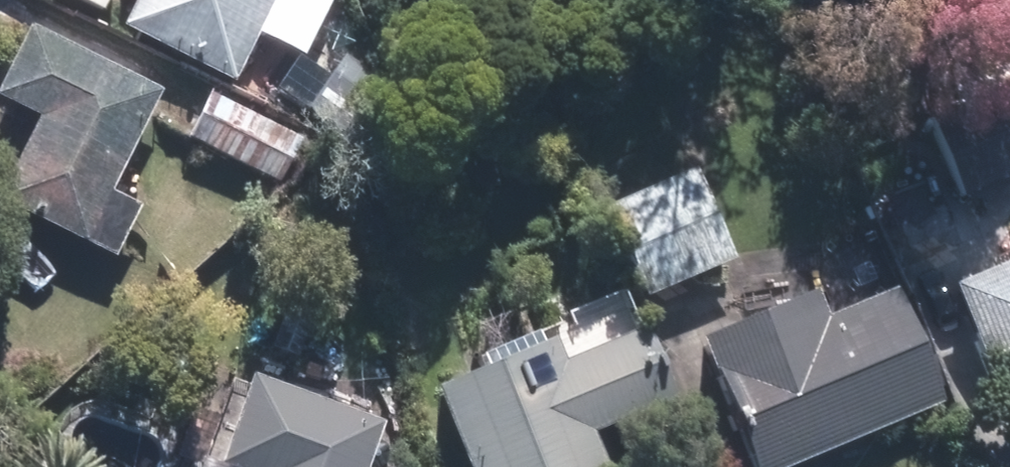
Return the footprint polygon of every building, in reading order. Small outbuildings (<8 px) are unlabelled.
[(272,0),(117,0),(112,9),(237,70),(272,0)] [(167,90),(37,24),(1,94),(44,115),(3,197),(119,255),(146,202),(118,188),(167,90)] [(978,192),(1009,179),(1009,78),(942,106),(978,192)] [(310,135),(215,88),(207,104),(191,137),(286,184),(310,135)] [(703,162),(607,200),(644,295),(680,281),(741,258),(703,162)] [(955,279),(996,379),(1009,373),(1009,256),(955,279)] [(905,284),(838,313),(822,278),(699,331),(758,466),(796,466),(954,398),(905,284)] [(573,355),(561,324),(480,355),(485,368),(444,383),(475,466),(622,466),(607,428),(658,409),(637,354),(614,362),(607,342),(573,355)] [(203,466),(384,466),(371,462),(389,418),(262,365),(227,448),(213,442),(203,466)]
